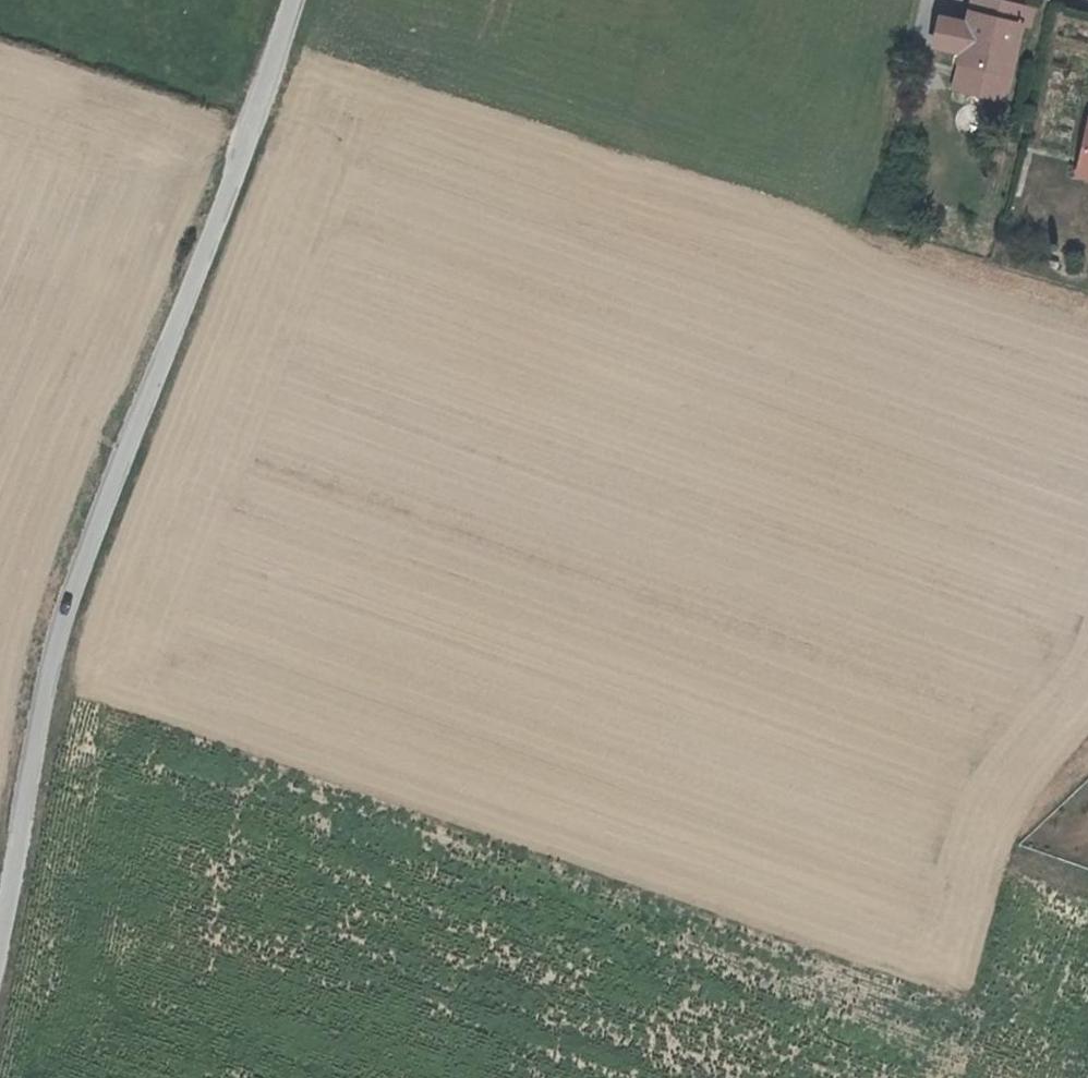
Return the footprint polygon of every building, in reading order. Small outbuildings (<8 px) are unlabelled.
[(1024,26),(1032,28),(1037,10),(1028,8),(995,0),(976,0),(972,17),(964,53),(961,64),(963,65),(1011,76),(1013,76),(1024,26)] [(936,46),(964,53),(972,17),(947,11),(944,21),(942,20),(936,46)] [(1011,76),(963,65),(957,91),(1004,101),(1011,76)] [(1059,157),(1087,165),(1087,117),(1071,112),(1059,157)] [(1057,167),(1087,175),(1087,165),(1059,157),(1057,167)]
